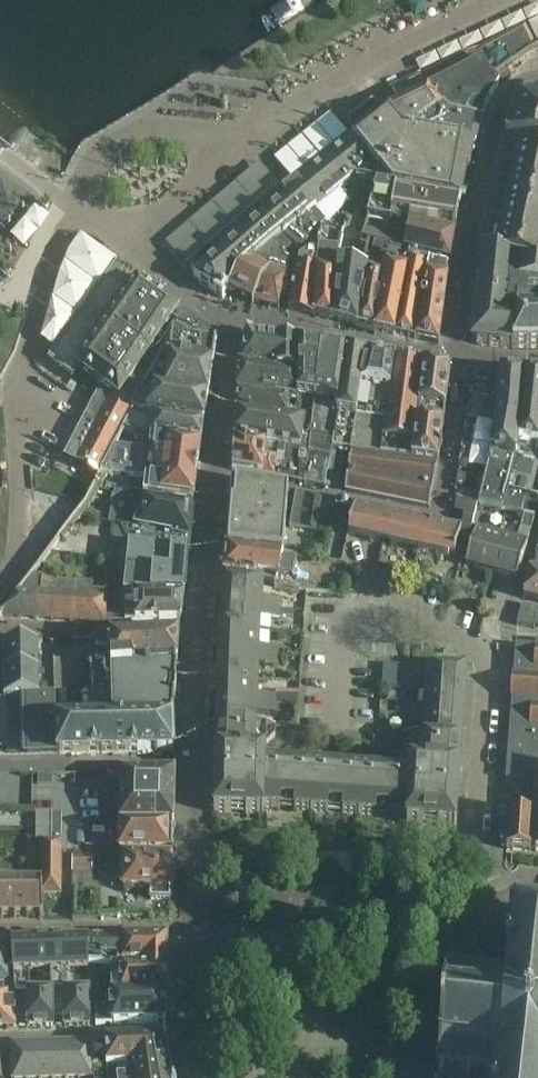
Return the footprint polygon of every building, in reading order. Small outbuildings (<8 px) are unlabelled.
[(491,78),(531,51),(537,48),(526,26),(476,52),(460,55),(421,76),(421,78),(429,92),(431,92),(446,111),(482,123),(487,105),(500,84),(491,78)] [(446,111),(431,92),(429,92),(421,78),(390,91),(397,106),(389,110),(407,132),(475,146),(482,123),(446,111)] [(519,105),(507,132),(505,142),(537,149),(537,102),(519,105)] [(470,171),(473,152),(475,146),(407,132),(389,110),(388,111),(374,103),(342,127),(351,139),(353,141),(353,140),(374,165),(354,181),(376,186),(461,202),(467,170),(470,171)] [(222,286),(258,256),(283,235),(294,245),(299,249),(305,247),(325,222),(316,211),(354,181),(374,165),(353,140),(353,141),(351,139),(296,182),(297,183),(284,194),(275,192),(192,262),(191,273),(196,278),(195,279),(214,292),(213,293),(224,300),(230,289),(222,286)] [(535,263),(537,251),(537,149),(505,142),(481,253),(480,253),(472,344),(513,349),(537,349),(537,263),(535,263)] [(456,226),(461,202),(376,186),(367,218),(398,225),(398,223),(409,225),(438,230),(439,224),(456,226)] [(450,262),(452,248),(455,233),(438,230),(409,225),(406,238),(403,249),(450,262)] [(403,249),(406,238),(366,227),(365,235),(364,239),(369,241),(403,249)] [(363,267),(369,241),(364,239),(365,235),(343,231),(339,254),(333,319),(333,320),(358,327),(358,326),(367,269),(363,267)] [(280,307),(294,245),(283,235),(258,256),(272,266),(255,300),(260,303),(280,307)] [(313,315),(314,264),(316,251),(310,251),(297,260),(288,309),(313,315)] [(333,319),(339,254),(320,252),(316,251),(314,264),(313,315),(333,319)] [(394,335),(407,269),(397,267),(399,258),(388,255),(386,261),(375,330),(394,335)] [(255,300),(272,266),(258,256),(222,286),(230,289),(255,300)] [(375,330),(386,261),(372,259),(370,269),(367,269),(358,326),(375,330)] [(416,338),(427,273),(432,274),(435,264),(428,263),(409,260),(407,269),(394,335),(397,336),(397,335),(416,339),(416,338)] [(146,386),(175,331),(195,342),(208,344),(210,333),(180,312),(137,282),(139,278),(117,263),(99,289),(97,289),(93,294),(94,296),(72,327),(70,327),(67,331),(67,334),(49,360),(74,378),(80,369),(101,385),(66,456),(101,472),(107,460),(115,445),(133,411),(146,386)] [(438,342),(447,277),(449,277),(450,267),(435,264),(432,274),(427,273),(416,338),(438,342)] [(208,400),(216,344),(208,344),(195,342),(175,331),(146,386),(208,400)] [(296,376),(296,344),(251,337),(244,342),(241,360),(241,367),(296,376)] [(315,398),(321,348),(296,344),(296,376),(296,396),(315,398)] [(336,415),(345,352),(321,348),(315,398),(310,435),(303,483),(325,488),(331,450),(332,443),(336,415)] [(356,418),(365,355),(348,352),(345,352),(336,415),(356,418)] [(344,492),(428,508),(450,370),(365,355),(356,418),(336,415),(332,443),(331,450),(350,453),(344,492)] [(296,396),(296,376),(241,367),(238,391),(295,401),(296,396)] [(515,456),(525,376),(500,373),(497,419),(491,453),(478,504),(502,511),(503,509),(515,456)] [(537,451),(537,376),(531,376),(525,376),(515,456),(503,509),(523,515),(535,518),(537,508),(537,452),(537,451)] [(205,425),(208,400),(146,386),(133,411),(154,415),(154,416),(205,425)] [(293,421),(295,401),(238,391),(238,394),(238,393),(237,413),(293,421)] [(304,423),(293,421),(237,413),(236,413),(234,440),(262,444),(261,454),(276,457),(274,477),(303,483),(310,435),(302,433),(304,423)] [(202,443),(205,425),(154,416),(151,434),(202,443)] [(198,470),(202,443),(151,434),(151,437),(154,438),(153,449),(115,445),(107,460),(123,462),(123,460),(198,470)] [(274,477),(276,457),(261,454),(262,444),(234,440),(232,470),(274,477)] [(194,500),(198,472),(198,470),(123,460),(123,462),(107,460),(101,472),(151,477),(149,493),(194,500)] [(283,556),(292,492),(231,480),(226,548),(283,556)] [(189,554),(190,539),(194,508),(128,495),(115,491),(107,522),(112,523),(110,534),(114,543),(130,544),(189,554)] [(304,529),(310,495),(297,493),(290,528),(304,529)] [(464,514),(468,501),(458,498),(455,511),(464,514)] [(475,516),(478,504),(468,501),(464,514),(475,516)] [(384,545),(391,512),(355,504),(349,536),(384,545)] [(97,520),(99,514),(86,511),(83,517),(97,520)] [(420,553),(427,521),(391,512),(384,545),(420,553)] [(473,527),(475,516),(464,514),(462,524),(473,527)] [(532,529),(535,518),(523,515),(520,526),(532,529)] [(468,542),(473,527),(462,524),(461,529),(427,521),(420,553),(453,561),(459,540),(468,542)] [(492,572),(503,534),(477,527),(466,564),(492,572)] [(518,579),(528,542),(503,534),(492,572),(518,579)] [(187,576),(189,554),(130,544),(128,568),(187,576)] [(294,575),(296,558),(283,556),(226,548),(224,580),(262,586),(279,588),(281,573),(294,575)] [(185,598),(187,576),(128,568),(125,594),(127,594),(185,598)] [(532,568),(524,596),(537,600),(537,570),(532,568)] [(37,591),(38,575),(33,574),(0,618),(35,620),(37,591)] [(261,600),(262,586),(224,580),(222,606),(281,610),(281,601),(261,600)] [(88,624),(92,589),(92,582),(75,581),(74,592),(72,623),(88,624)] [(107,624),(107,623),(108,603),(109,591),(92,589),(88,624),(91,624),(107,624)] [(54,622),(56,591),(37,591),(35,620),(54,622)] [(72,623),(74,592),(56,591),(54,622),(72,623)] [(107,623),(127,622),(127,594),(125,594),(124,604),(115,603),(108,603),(107,623)] [(183,609),(185,598),(127,594),(127,622),(182,620),(183,609)] [(258,633),(260,618),(280,619),(281,610),(222,606),(220,630),(258,633)] [(534,628),(537,616),(520,611),(517,623),(534,628)] [(258,647),(258,633),(220,630),(220,631),(219,655),(278,657),(278,647),(258,647)] [(180,637),(110,640),(111,670),(178,667),(178,665),(178,663),(180,637)] [(95,667),(92,667),(93,709),(94,716),(94,719),(174,717),(178,667),(111,670),(110,640),(110,639),(94,640),(95,667)] [(38,642),(3,643),(4,697),(26,696),(39,696),(39,694),(38,642)] [(536,642),(535,647),(516,646),(513,675),(512,675),(510,699),(511,699),(506,780),(511,781),(511,786),(522,798),(521,814),(503,814),(501,848),(507,849),(507,850),(531,852),(531,851),(535,851),(535,853),(537,853),(537,642),(536,642)] [(64,664),(85,667),(86,653),(65,651),(64,664)] [(257,680),(258,666),(277,666),(278,657),(219,655),(218,679),(257,680)] [(465,695),(467,671),(407,666),(407,676),(426,677),(425,692),(465,695)] [(256,695),(257,680),(218,679),(218,703),(276,705),(276,695),(256,695)] [(463,719),(465,695),(425,692),(424,707),(404,706),(404,715),(463,719)] [(39,696),(26,696),(27,755),(57,754),(174,752),(175,752),(174,720),(174,717),(94,719),(56,720),(56,694),(39,694),(39,696)] [(275,714),(276,705),(218,703),(217,710),(217,727),(255,728),(256,713),(275,714)] [(461,743),(463,719),(404,715),(403,724),(423,726),(422,740),(461,743)] [(266,757),(267,745),(272,734),(273,729),(255,728),(217,727),(214,813),(264,814),(264,809),(406,819),(406,826),(455,829),(461,743),(422,740),(402,738),(401,747),(409,756),(408,768),(409,768),(408,781),(264,770),(265,757),(266,757)] [(174,824),(175,774),(121,774),(120,823),(174,824)] [(52,815),(52,841),(61,841),(61,815),(52,815)] [(173,851),(174,825),(174,824),(120,823),(119,852),(173,851)] [(42,895),(60,895),(61,841),(41,841),(41,883),(0,883),(0,917),(43,916),(42,895)] [(93,872),(93,857),(74,857),(74,872),(93,872)] [(172,890),(173,860),(125,858),(124,889),(150,889),(149,898),(168,899),(168,890),(172,890)] [(74,873),(73,884),(96,884),(96,874),(74,873)] [(520,920),(521,914),(516,913),(515,919),(508,919),(508,924),(515,924),(512,947),(505,947),(505,951),(511,952),(511,958),(509,958),(506,958),(500,958),(499,963),(510,964),(508,974),(507,975),(507,977),(504,976),(503,983),(481,980),(482,973),(477,972),(476,980),(455,977),(456,970),(451,969),(451,976),(441,975),(441,981),(445,981),(444,1001),(440,1001),(439,1008),(443,1009),(440,1046),(436,1046),(436,1054),(440,1054),(438,1074),(434,1073),(434,1077),(537,1077),(537,922),(520,920)] [(122,940),(121,967),(167,968),(167,966),(167,961),(167,958),(167,956),(167,954),(167,951),(167,948),(167,945),(167,941),(168,941),(168,939),(165,939),(165,940),(122,940)] [(89,940),(50,941),(51,989),(51,993),(52,993),(66,993),(66,989),(88,989),(88,967),(89,940)] [(89,940),(88,967),(111,967),(121,967),(122,940),(89,940)] [(50,941),(13,942),(15,990),(15,994),(29,994),(29,989),(51,989),(50,941)] [(0,942),(0,990),(15,990),(13,942),(0,942)] [(121,967),(111,967),(111,976),(111,997),(166,995),(166,993),(166,985),(166,976),(167,971),(167,968),(121,967)] [(29,994),(15,994),(15,1003),(15,1018),(28,1018),(28,1027),(32,1027),(52,1027),(52,1017),(52,993),(51,993),(51,989),(29,989),(29,994)] [(52,993),(52,1017),(65,1017),(65,1026),(69,1026),(78,1026),(89,1026),(88,1007),(88,989),(66,989),(66,993),(52,993)] [(15,1027),(15,1018),(15,1003),(15,994),(15,990),(0,990),(0,1027),(15,1027)] [(112,1013),(95,1014),(96,1026),(105,1026),(110,1026),(119,1025),(128,1025),(137,1025),(144,1025),(150,1025),(154,1024),(158,1024),(163,1024),(163,1025),(164,1025),(165,1025),(165,1023),(165,1009),(166,997),(166,995),(111,997),(112,1013)] [(171,1075),(165,1043),(164,1043),(163,1037),(162,1037),(163,1039),(105,1042),(105,1043),(92,1043),(93,1077),(172,1077),(171,1075)] [(92,1043),(12,1045),(12,1077),(93,1077),(92,1043)]
